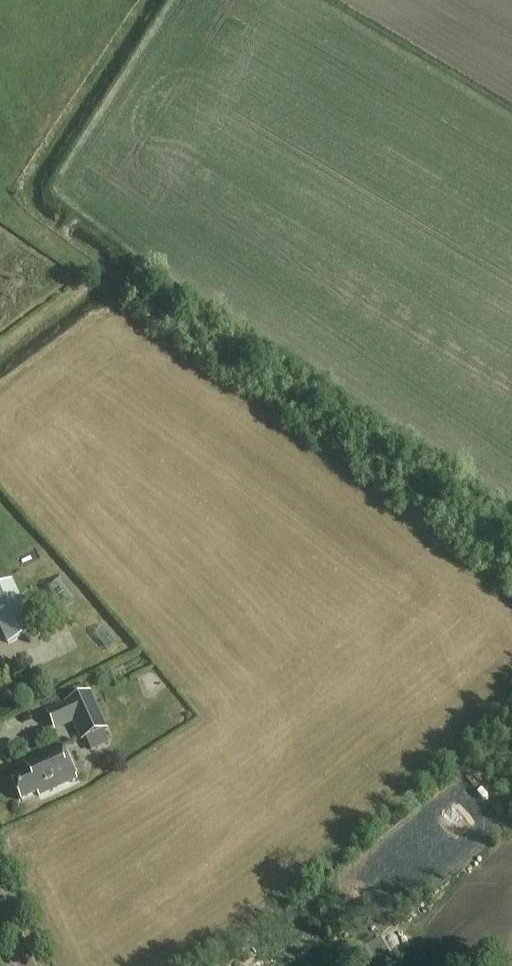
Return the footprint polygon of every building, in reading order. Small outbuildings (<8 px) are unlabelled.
[(6,643),(34,630),(11,581),(0,586),(0,631),(6,643)] [(108,683),(112,701),(121,699),(117,681),(108,683)] [(65,706),(82,743),(108,731),(91,694),(65,706)] [(38,800),(77,782),(62,747),(23,765),(27,774),(10,781),(20,804),(37,796),(38,800)]
